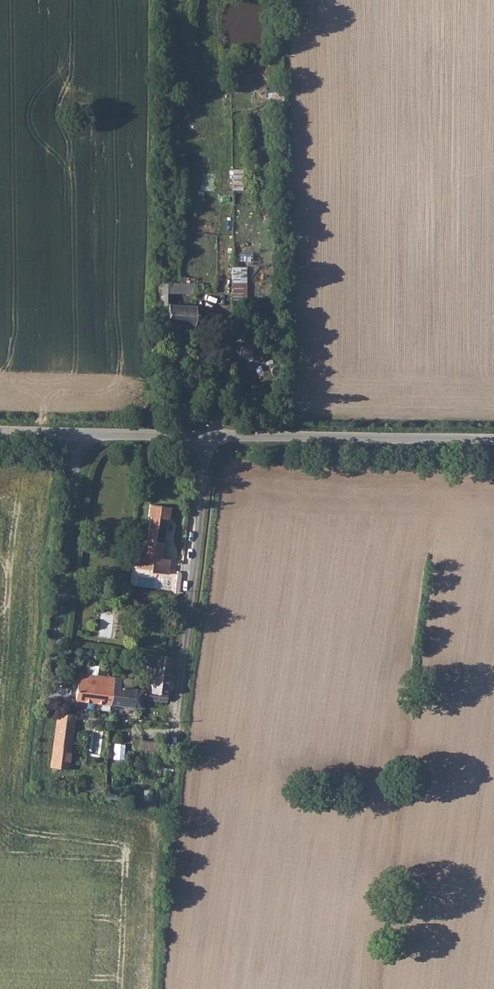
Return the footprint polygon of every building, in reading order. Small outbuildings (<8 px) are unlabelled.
[(232,169),(231,189),(241,189),(242,170),(232,169)] [(246,267),(230,267),(230,294),(246,294),(246,267)] [(154,281),(153,293),(194,295),(194,283),(154,281)] [(169,300),(169,320),(199,321),(199,301),(169,300)] [(151,517),(148,542),(165,544),(168,518),(171,518),(173,507),(150,504),(148,517),(151,517)] [(138,555),(137,568),(152,570),(152,573),(170,575),(172,559),(138,555)] [(145,692),(144,701),(170,704),(175,657),(150,654),(147,675),(156,676),(154,693),(145,692)] [(75,701),(111,706),(114,681),(115,678),(79,673),(75,701)] [(114,681),(111,706),(143,710),(144,701),(145,692),(146,689),(132,688),(123,687),(123,682),(114,681)] [(57,713),(49,767),(69,770),(76,716),(57,713)] [(140,752),(161,755),(163,744),(141,741),(140,752)] [(141,804),(154,805),(156,794),(142,792),(141,804)]
